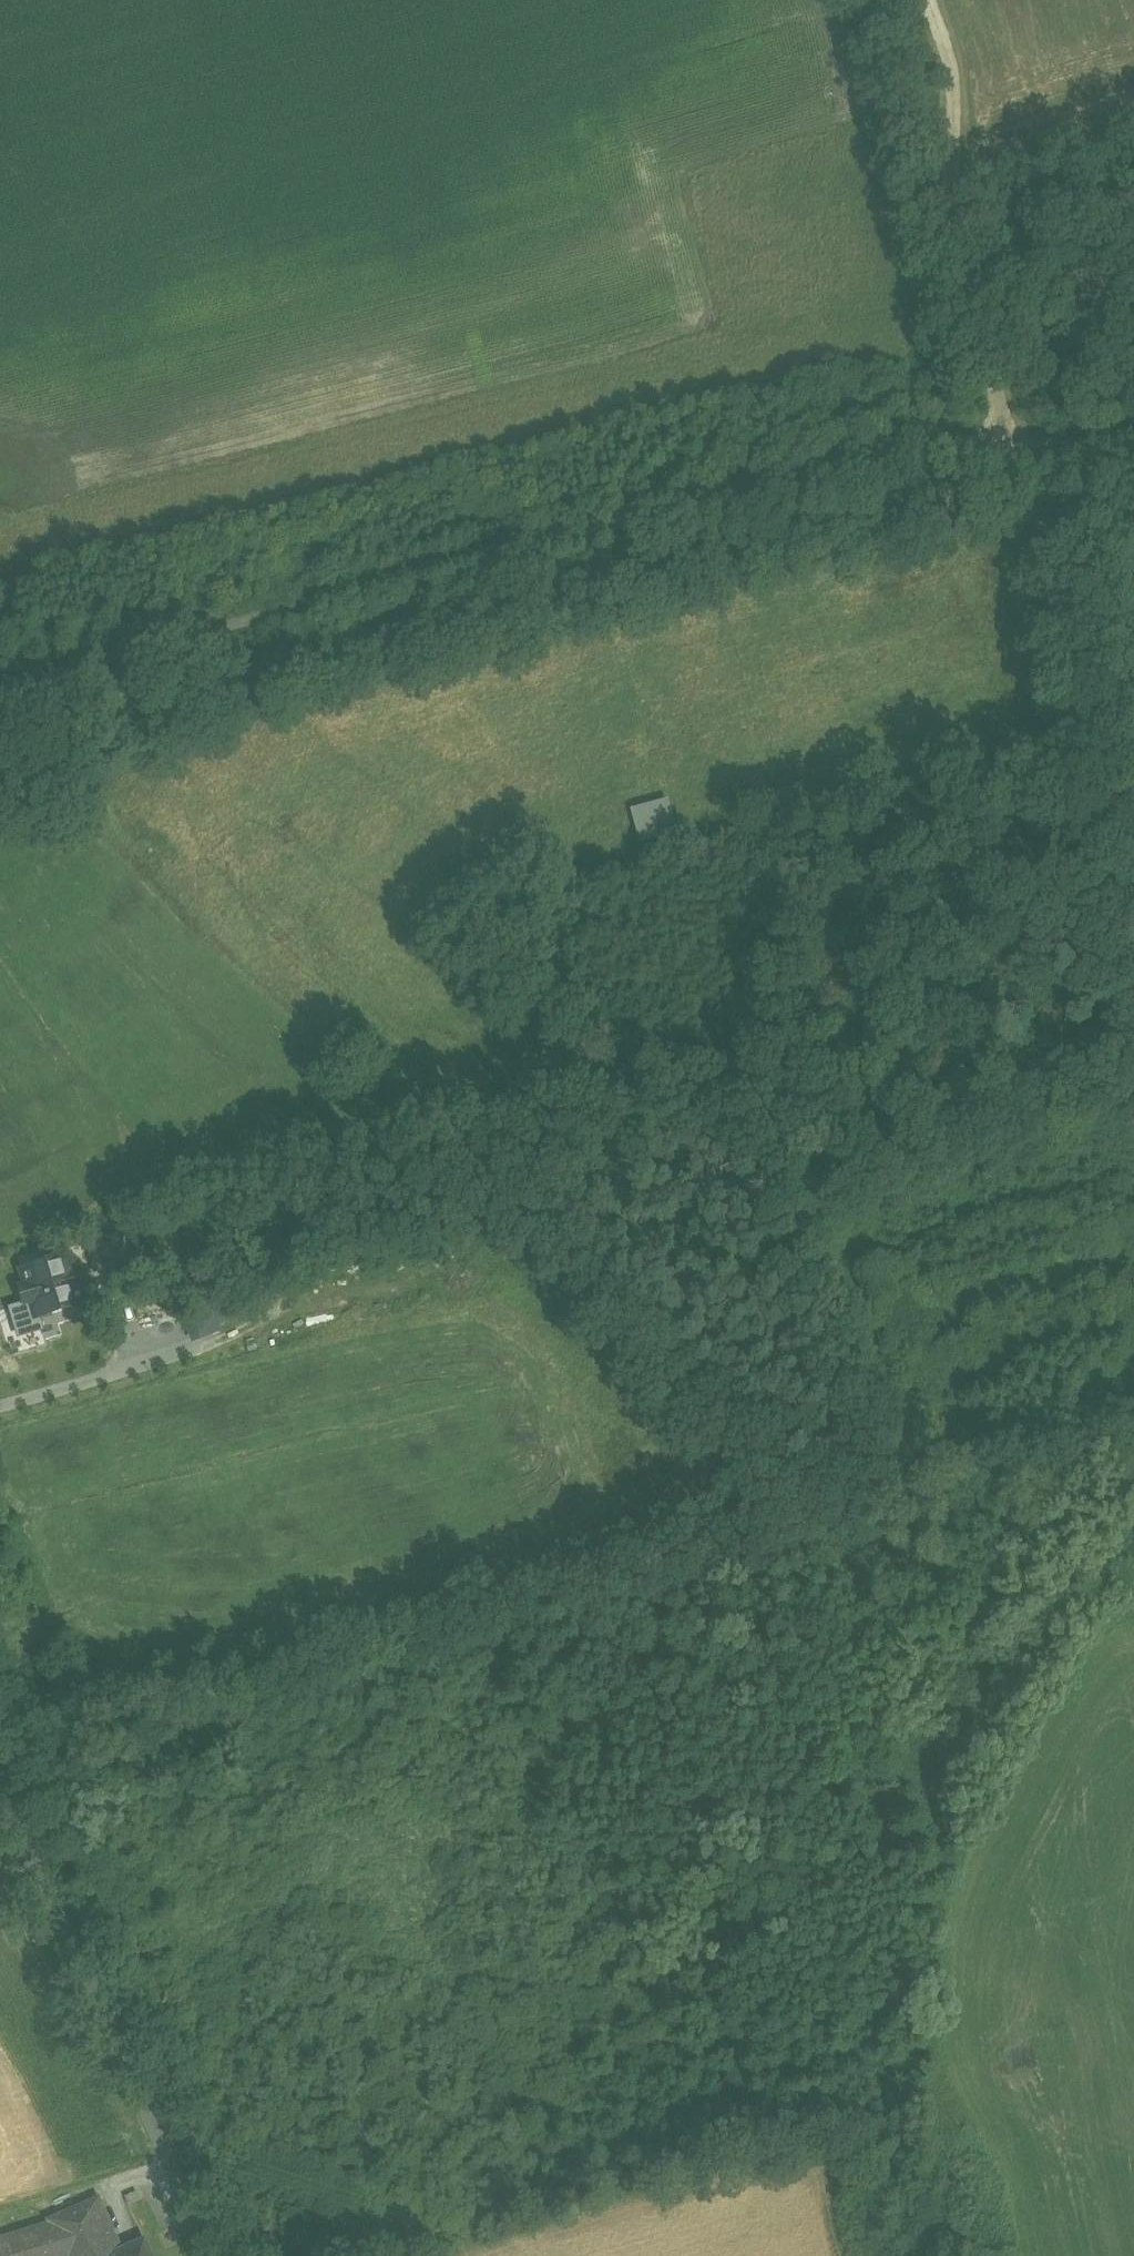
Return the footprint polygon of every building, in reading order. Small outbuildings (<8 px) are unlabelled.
[(631,810),(640,843),(677,832),(668,800),(631,810)] [(70,1255),(22,1269),(26,1284),(20,1286),(25,1303),(31,1302),(36,1316),(84,1302),(79,1287),(85,1286),(80,1268),(74,1270),(70,1255)] [(199,1338),(220,1331),(207,1293),(185,1301),(199,1338)] [(98,2199),(50,2220),(51,2224),(0,2240),(0,2255),(151,2255),(143,2239),(119,2250),(98,2199)]
